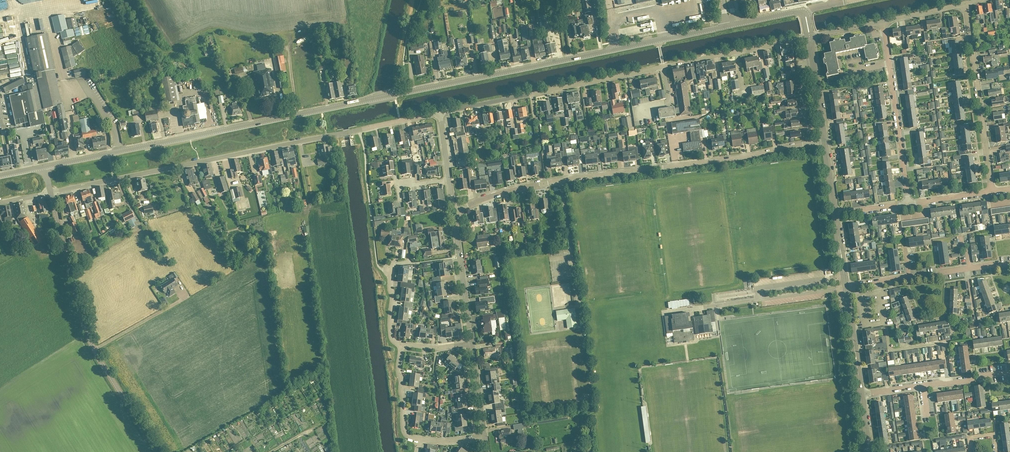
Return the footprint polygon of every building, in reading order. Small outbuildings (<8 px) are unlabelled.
[(760,14),(769,12),(767,3),(766,0),(757,0),(760,14)] [(995,11),(993,12),(994,20),(998,19),(997,11),(1003,10),(1002,2),(995,2),(996,7),(994,7),(995,11)] [(992,10),(991,5),(988,6),(987,5),(986,5),(985,6),(984,6),(986,14),(991,13),(991,15),(990,15),(991,23),(994,23),(993,10),(992,10)] [(982,12),(982,7),(979,8),(978,7),(976,7),(976,8),(975,8),(977,16),(980,16),(981,20),(985,20),(984,12),(982,12)] [(55,34),(60,32),(63,42),(70,40),(69,38),(74,37),(72,30),(67,31),(63,15),(51,18),(55,34)] [(588,15),(584,16),(585,20),(585,21),(587,21),(588,27),(594,25),(592,17),(589,18),(588,15)] [(580,37),(578,26),(578,25),(575,26),(573,17),(567,18),(569,27),(572,26),(574,38),(580,37)] [(957,18),(949,19),(950,29),(953,28),(954,35),(960,34),(959,27),(958,27),(957,18)] [(578,26),(580,37),(583,37),(583,39),(590,38),(589,35),(588,29),(587,29),(587,27),(585,28),(584,20),(577,21),(578,25),(578,26)] [(585,21),(585,20),(584,20),(585,28),(587,27),(587,29),(588,29),(589,35),(596,34),(594,25),(588,27),(587,21),(585,21)] [(547,21),(542,22),(541,22),(542,28),(541,28),(542,33),(543,38),(548,37),(549,37),(547,28),(548,27),(547,21)] [(929,23),(926,23),(927,31),(932,30),(932,32),(932,35),(935,34),(933,22),(932,22),(932,21),(929,21),(929,23)] [(528,30),(529,37),(533,36),(532,29),(528,30),(528,27),(521,28),(522,31),(528,30)] [(906,29),(907,37),(912,36),(913,37),(912,37),(912,40),(915,40),(913,28),(909,28),(909,27),(907,27),(907,28),(907,29),(906,29)] [(905,41),(905,39),(904,36),(901,36),(900,29),(893,31),(894,38),(899,38),(899,42),(905,41)] [(63,140),(68,139),(66,131),(68,130),(63,105),(61,105),(53,70),(54,70),(47,34),(26,39),(33,74),(35,74),(43,110),(56,107),(62,133),(61,133),(63,140)] [(825,58),(824,59),(826,60),(826,64),(826,66),(827,66),(828,73),(827,74),(829,75),(829,77),(827,77),(828,85),(849,80),(848,75),(847,73),(842,74),(839,75),(838,71),(839,71),(836,54),(864,48),(866,57),(866,59),(867,58),(868,61),(878,59),(877,56),(878,55),(877,54),(876,50),(877,49),(875,48),(875,44),(867,46),(865,37),(862,37),(861,36),(860,38),(856,39),(854,38),(854,39),(851,40),(850,39),(848,39),(848,38),(845,39),(844,39),(845,41),(842,41),(840,41),(840,42),(835,43),(834,42),(833,43),(830,44),(832,53),(824,55),(825,58)] [(550,45),(548,37),(543,38),(547,56),(556,54),(554,44),(550,45)] [(504,56),(505,56),(506,60),(511,59),(509,51),(508,49),(507,40),(502,41),(503,49),(504,56)] [(950,48),(952,48),(959,47),(959,42),(951,43),(951,40),(945,41),(945,45),(949,44),(950,48)] [(70,47),(61,49),(66,69),(75,67),(73,58),(77,55),(85,50),(79,41),(71,46),(70,47)] [(501,61),(506,60),(505,56),(504,56),(503,49),(502,41),(497,42),(499,51),(499,53),(501,61)] [(462,42),(457,43),(459,50),(458,50),(460,58),(456,59),(458,68),(467,66),(464,53),(469,52),(468,48),(463,49),(462,42)] [(435,47),(436,51),(441,50),(442,56),(439,56),(439,58),(437,59),(438,63),(440,71),(445,70),(444,60),(445,60),(444,55),(443,55),(443,52),(442,49),(441,46),(435,47)] [(483,54),(479,55),(481,65),(489,63),(487,54),(492,53),(491,46),(482,47),(483,54)] [(789,62),(786,46),(780,47),(782,56),(784,56),(785,62),(789,62)] [(530,60),(528,48),(527,47),(520,48),(521,52),(523,61),(530,60)] [(515,48),(511,49),(514,63),(521,62),(520,53),(516,53),(515,48)] [(444,60),(445,70),(451,69),(448,56),(445,57),(444,52),(443,52),(443,55),(444,55),(445,60),(444,60)] [(283,56),(273,58),(276,74),(286,72),(283,56)] [(984,57),(984,64),(992,63),(993,68),(998,67),(997,59),(992,59),(992,56),(984,57)] [(426,74),(422,57),(413,58),(417,76),(426,74)] [(756,57),(750,59),(752,68),(756,67),(757,71),(763,69),(761,63),(758,64),(756,57)] [(752,68),(750,59),(744,60),(747,73),(750,72),(749,69),(752,68)] [(330,67),(329,60),(317,63),(319,70),(330,67)] [(734,62),(727,63),(729,73),(733,72),(734,75),(736,75),(734,62)] [(707,82),(703,63),(695,64),(697,70),(696,70),(698,84),(707,82)] [(729,73),(727,63),(722,64),(723,71),(719,72),(721,78),(727,77),(726,73),(729,73)] [(694,73),(693,65),(686,66),(687,74),(688,74),(689,81),(695,80),(694,73)] [(234,69),(228,70),(230,75),(235,74),(235,75),(244,73),(243,72),(246,72),(245,66),(242,67),(234,69)] [(674,80),(675,83),(686,81),(685,77),(683,67),(672,69),(674,80)] [(84,68),(73,71),(75,78),(85,75),(84,68)] [(986,72),(987,80),(999,78),(999,76),(1004,75),(1003,68),(997,69),(997,70),(986,72)] [(257,72),(261,89),(263,89),(264,97),(274,95),(272,87),(274,87),(271,69),(257,72)] [(261,89),(257,72),(252,73),(255,91),(257,90),(259,98),(264,97),(263,89),(261,89)] [(160,79),(165,104),(177,101),(172,77),(160,79)] [(22,78),(2,88),(5,94),(25,84),(22,78)] [(647,80),(650,92),(659,90),(656,78),(647,80)] [(650,92),(647,80),(640,82),(641,90),(645,89),(646,97),(650,96),(649,92),(650,92)] [(687,81),(686,81),(675,83),(675,89),(673,89),(673,92),(676,92),(678,108),(679,114),(679,116),(691,115),(687,81)] [(334,98),(335,98),(335,99),(344,97),(341,82),(326,85),(329,100),(334,99),(334,98)] [(355,82),(346,84),(347,86),(346,86),(348,96),(356,95),(355,86),(356,86),(355,82)] [(778,90),(779,90),(779,91),(794,88),(793,82),(784,83),(784,84),(782,85),(782,83),(777,84),(778,90)] [(35,84),(21,87),(23,93),(9,96),(15,126),(29,123),(30,128),(45,125),(42,111),(41,112),(35,84)] [(620,93),(618,85),(616,85),(615,85),(614,85),(613,86),(612,86),(613,90),(612,90),(614,100),(618,99),(617,94),(620,93)] [(751,88),(753,97),(764,95),(763,86),(751,88)] [(875,89),(870,89),(871,95),(883,94),(882,87),(875,88),(875,89)] [(599,91),(596,92),(596,91),(593,91),(592,92),(591,92),(592,99),(586,100),(587,107),(592,106),(592,104),(601,102),(599,91)] [(830,102),(838,101),(840,100),(840,97),(837,98),(837,94),(838,94),(837,91),(832,91),(832,95),(829,95),(830,102)] [(575,109),(577,117),(583,116),(582,111),(579,112),(578,103),(579,103),(578,93),(573,94),(575,109)] [(572,109),(575,109),(573,94),(567,95),(568,105),(571,104),(572,109)] [(992,107),(1002,106),(1004,106),(1004,103),(1008,103),(1008,98),(1006,99),(1006,97),(996,98),(997,101),(992,101),(992,107)] [(563,112),(561,98),(553,100),(554,103),(553,103),(553,106),(554,106),(555,113),(563,112)] [(183,112),(182,114),(184,126),(200,123),(199,120),(206,119),(203,104),(196,105),(196,103),(195,103),(195,99),(185,101),(186,106),(182,107),(183,112)] [(232,107),(230,107),(232,116),(241,114),(239,105),(237,106),(237,103),(232,104),(232,107)] [(546,112),(547,115),(547,116),(546,116),(547,124),(553,123),(552,115),(550,115),(549,111),(550,111),(552,110),(551,106),(550,107),(549,103),(546,103),(545,103),(544,103),(543,104),(543,108),(540,108),(541,112),(546,112)] [(611,106),(613,114),(624,112),(622,104),(611,106)] [(158,120),(156,110),(151,111),(150,106),(143,107),(146,122),(148,122),(150,128),(148,129),(149,132),(150,132),(151,134),(154,134),(159,133),(157,123),(152,124),(151,121),(158,120)] [(518,110),(519,118),(520,118),(520,122),(523,121),(523,118),(527,117),(526,112),(527,112),(526,107),(522,108),(522,109),(518,110)] [(675,115),(679,114),(678,108),(674,109),(674,108),(658,111),(660,119),(675,117),(675,115)] [(797,111),(790,112),(787,112),(786,109),(780,110),(780,114),(785,113),(786,120),(791,119),(791,118),(798,117),(797,111)] [(999,125),(1004,124),(1006,124),(1006,120),(1002,120),(1002,115),(1006,114),(1005,111),(1001,112),(1002,113),(993,114),(994,122),(998,121),(999,125)] [(491,113),(488,114),(488,115),(483,116),(485,126),(494,124),(492,114),(491,114),(491,113)] [(504,121),(503,116),(502,116),(502,113),(496,114),(497,122),(498,128),(502,128),(501,124),(502,124),(502,121),(504,121)] [(840,113),(832,114),(833,121),(836,120),(836,123),(843,122),(844,122),(843,119),(841,119),(840,113)] [(477,117),(471,118),(472,126),(474,136),(477,135),(475,125),(479,125),(479,121),(477,121),(477,117)] [(632,127),(630,117),(623,118),(625,129),(632,127)] [(96,139),(95,136),(96,136),(95,130),(90,131),(87,118),(79,120),(83,139),(91,137),(93,149),(98,148),(96,139)] [(460,120),(452,121),(454,129),(461,128),(460,120)] [(691,132),(698,131),(700,131),(699,120),(671,124),(672,135),(690,132),(691,132)] [(837,133),(844,132),(843,125),(843,122),(836,123),(837,126),(836,126),(837,133)] [(138,124),(130,126),(132,137),(140,136),(138,128),(139,128),(138,124)] [(763,129),(763,133),(761,134),(762,139),(764,139),(764,140),(766,140),(767,141),(770,140),(772,139),(771,133),(774,132),(773,126),(770,127),(770,128),(763,129)] [(960,127),(961,130),(958,131),(958,134),(969,132),(968,126),(960,127)] [(419,140),(419,138),(417,127),(412,128),(413,136),(411,137),(412,142),(419,140)] [(452,141),(457,167),(470,165),(466,139),(464,127),(461,128),(454,129),(450,129),(452,141)] [(997,136),(1008,135),(1007,127),(1004,128),(996,129),(997,136)] [(105,128),(97,130),(99,137),(107,134),(105,128)] [(682,144),(682,148),(683,152),(693,151),(693,152),(696,151),(697,153),(702,153),(701,145),(700,145),(698,131),(691,132),(690,132),(692,142),(682,144)] [(398,144),(403,143),(404,149),(410,148),(407,139),(404,139),(403,132),(396,134),(398,144)] [(755,145),(755,144),(757,144),(756,133),(747,134),(747,133),(744,133),(745,140),(748,140),(749,145),(751,145),(751,146),(755,145)] [(739,147),(739,146),(741,146),(741,141),(744,140),(743,134),(740,134),(740,135),(731,136),(733,147),(735,147),(736,148),(739,147)] [(390,135),(383,136),(385,146),(390,145),(391,152),(397,151),(394,141),(392,142),(390,135)] [(718,147),(724,146),(723,142),(727,141),(726,135),(722,135),(723,137),(716,137),(717,140),(718,147)] [(998,144),(1006,143),(1008,142),(1009,141),(1008,135),(997,136),(998,144)] [(717,140),(714,141),(713,136),(706,137),(708,145),(712,145),(713,151),(719,150),(718,147),(717,140)] [(42,137),(35,139),(36,144),(38,144),(39,147),(39,148),(40,147),(43,160),(47,159),(45,149),(43,142),(42,137)] [(96,139),(98,148),(106,147),(104,137),(96,139)] [(846,144),(845,141),(850,140),(850,137),(845,138),(838,139),(839,145),(846,144)] [(377,151),(382,150),(381,144),(378,144),(376,138),(370,139),(372,149),(376,148),(377,151)] [(649,158),(651,158),(649,147),(653,147),(652,139),(645,140),(646,144),(642,144),(644,158),(645,158),(646,159),(647,159),(648,159),(649,159),(649,158)] [(668,149),(667,140),(660,141),(660,145),(657,146),(659,157),(660,156),(660,157),(661,158),(662,158),(663,157),(664,157),(664,156),(665,156),(664,149),(668,149)] [(75,148),(76,152),(84,150),(83,146),(84,146),(82,141),(74,143),(75,148)] [(62,146),(59,147),(61,155),(68,153),(67,145),(65,145),(65,142),(61,143),(62,146)] [(7,157),(0,159),(0,166),(0,168),(11,165),(8,145),(5,146),(6,154),(7,157)] [(18,165),(18,164),(19,164),(20,163),(19,161),(19,160),(17,150),(16,151),(16,149),(16,145),(12,145),(12,149),(11,150),(12,151),(11,151),(12,155),(13,155),(13,157),(13,159),(14,160),(14,165),(15,165),(16,165),(18,165)] [(320,147),(322,156),(329,154),(333,153),(332,147),(328,148),(327,145),(320,147)] [(564,157),(567,156),(568,167),(573,166),(572,154),(572,153),(566,154),(566,147),(563,148),(563,152),(564,157)] [(293,148),(287,149),(291,167),(294,166),(293,162),(295,162),(295,157),(293,148)] [(631,153),(629,153),(630,162),(636,161),(635,156),(638,156),(637,148),(631,148),(631,153)] [(841,151),(842,158),(849,156),(852,156),(850,148),(846,149),(846,150),(841,151)] [(291,167),(287,149),(282,150),(284,160),(286,159),(288,168),(291,167)] [(575,150),(575,153),(572,154),(573,166),(579,165),(578,159),(580,158),(579,149),(575,150)] [(613,152),(610,153),(611,163),(617,162),(617,157),(620,157),(619,149),(612,150),(613,152)] [(592,164),(591,154),(588,154),(587,150),(581,151),(582,160),(585,159),(586,165),(592,164)] [(601,157),(600,151),(600,150),(595,151),(593,150),(590,150),(591,154),(592,164),(593,164),(593,165),(594,165),(595,165),(596,165),(597,164),(598,164),(597,158),(601,157)] [(601,157),(601,159),(601,158),(604,158),(605,164),(611,163),(610,153),(607,153),(607,150),(600,151),(601,157)] [(997,157),(996,157),(997,164),(1004,162),(1009,161),(1009,156),(1006,156),(1005,154),(1005,150),(1000,151),(1000,154),(997,155),(997,157)] [(281,167),(279,160),(277,152),(271,153),(272,161),(271,162),(272,167),(276,166),(277,168),(281,167)] [(555,157),(555,160),(557,168),(562,167),(561,158),(564,158),(564,157),(563,152),(560,152),(560,154),(555,155),(555,157)] [(551,169),(557,168),(555,160),(555,157),(550,157),(549,156),(546,156),(547,162),(550,161),(551,169)] [(268,170),(268,171),(271,170),(270,166),(268,166),(267,158),(259,160),(260,165),(259,165),(260,171),(261,171),(268,170)] [(524,168),(518,169),(519,178),(526,177),(525,171),(528,170),(527,158),(523,159),(523,164),(524,164),(524,168)] [(931,164),(927,165),(926,158),(919,159),(920,166),(924,165),(924,168),(932,167),(931,164)] [(233,170),(228,171),(230,179),(237,177),(236,172),(241,171),(238,160),(231,161),(233,170)] [(403,175),(410,174),(409,167),(412,166),(412,160),(402,161),(402,165),(403,175)] [(386,167),(382,168),(384,178),(391,177),(391,171),(394,171),(393,162),(386,163),(386,167)] [(531,168),(532,177),(539,176),(538,170),(541,169),(540,162),(534,163),(535,167),(531,168)] [(205,179),(211,178),(210,175),(213,175),(211,165),(203,167),(205,179)] [(507,182),(514,181),(514,176),(517,176),(515,167),(512,168),(513,171),(506,172),(507,182)] [(436,168),(426,170),(427,177),(437,175),(436,168)] [(195,169),(189,170),(191,179),(192,179),(193,185),(198,184),(195,169)] [(191,179),(189,170),(184,172),(188,186),(193,185),(192,179),(191,179)] [(471,182),(469,170),(466,171),(467,179),(459,180),(460,190),(467,189),(466,183),(471,182)] [(494,185),(502,184),(500,172),(493,173),(493,171),(488,171),(489,177),(493,177),(494,185)] [(253,177),(255,185),(262,184),(260,175),(253,177)] [(488,176),(485,176),(479,177),(480,181),(481,190),(487,189),(486,183),(489,182),(488,176)] [(224,177),(216,180),(221,193),(228,191),(224,177)] [(481,190),(480,181),(477,182),(476,178),(471,178),(472,185),(474,184),(475,191),(481,190)] [(147,190),(144,179),(135,181),(137,192),(147,190)] [(930,189),(929,182),(928,180),(926,180),(926,182),(922,183),(922,179),(919,180),(920,188),(923,188),(923,190),(930,189)] [(385,183),(379,184),(379,187),(382,187),(384,196),(391,195),(389,186),(386,186),(385,183)] [(103,187),(95,188),(97,199),(105,197),(103,187)] [(240,188),(233,189),(235,199),(242,197),(240,188)] [(91,201),(91,199),(88,190),(84,192),(88,205),(90,208),(92,207),(90,201),(91,201)] [(109,210),(115,209),(114,201),(120,199),(119,193),(114,194),(114,193),(113,193),(112,190),(106,191),(108,200),(107,201),(109,210)] [(422,201),(427,201),(428,206),(432,205),(430,190),(427,190),(427,192),(421,193),(422,201)] [(446,207),(444,197),(441,197),(440,190),(433,191),(435,201),(438,200),(439,208),(446,207)] [(88,205),(84,192),(80,193),(82,201),(84,201),(86,209),(90,208),(88,205)] [(406,193),(402,194),(403,199),(406,199),(407,203),(412,203),(412,208),(417,207),(415,192),(412,193),(412,194),(406,195),(406,193)] [(191,195),(195,202),(199,200),(194,193),(191,195)] [(68,197),(74,212),(77,211),(75,203),(73,195),(68,197)] [(74,212),(68,197),(64,198),(67,206),(70,213),(74,212)] [(43,200),(43,198),(38,200),(39,205),(37,206),(39,213),(47,211),(45,200),(43,200)] [(547,200),(540,201),(541,210),(542,210),(542,212),(543,214),(544,214),(545,214),(546,213),(546,212),(546,210),(548,209),(548,213),(552,212),(551,206),(548,206),(547,200)] [(16,219),(34,247),(42,241),(27,217),(26,218),(23,203),(14,205),(16,219)] [(396,203),(388,204),(390,215),(395,214),(395,217),(401,216),(400,209),(397,210),(396,203)] [(983,215),(982,212),(981,203),(974,204),(975,213),(979,212),(980,216),(981,216),(983,215)] [(974,204),(967,205),(968,214),(969,217),(967,217),(968,221),(971,221),(970,217),(972,217),(971,213),(975,213),(974,204)] [(511,219),(510,212),(507,212),(506,205),(499,206),(501,220),(505,219),(505,220),(511,219)] [(968,214),(967,205),(962,206),(963,211),(959,211),(961,220),(964,220),(964,217),(966,216),(966,218),(967,217),(969,217),(968,214)] [(3,218),(11,217),(8,206),(1,208),(2,210),(0,210),(0,215),(3,215),(3,218)] [(527,207),(529,217),(531,217),(532,220),(539,219),(538,209),(535,210),(534,206),(527,207)] [(485,208),(486,218),(489,218),(490,223),(498,222),(497,214),(493,214),(492,207),(485,208)] [(510,212),(511,219),(512,223),(516,222),(516,219),(521,218),(522,222),(525,222),(524,213),(521,213),(520,208),(513,209),(513,211),(510,212)] [(944,217),(951,216),(949,208),(942,209),(944,217)] [(942,209),(935,210),(937,218),(944,217),(942,209)] [(477,225),(483,224),(484,224),(483,218),(480,219),(479,212),(472,213),(474,223),(477,222),(477,225)] [(125,222),(127,221),(134,217),(131,213),(122,218),(125,222)] [(891,216),(884,217),(885,225),(889,225),(890,229),(891,229),(891,228),(893,228),(892,224),(891,216)] [(885,225),(884,217),(877,218),(878,226),(879,230),(880,230),(882,230),(881,226),(885,225)] [(74,223),(68,226),(72,234),(78,231),(74,223)] [(1008,225),(1001,226),(1002,235),(1009,234),(1008,225)] [(418,226),(413,226),(414,234),(422,233),(421,228),(418,228),(418,226)] [(994,227),(995,236),(1002,235),(1001,226),(994,227)] [(396,239),(395,247),(397,247),(397,248),(399,248),(400,247),(401,248),(402,240),(403,240),(407,240),(407,236),(411,236),(410,229),(405,228),(404,232),(404,235),(402,234),(401,235),(401,232),(397,232),(396,239)] [(428,236),(430,236),(431,238),(443,236),(442,231),(434,232),(433,229),(427,230),(428,236)] [(850,230),(851,237),(859,236),(858,232),(862,232),(862,230),(862,229),(858,229),(850,230)] [(382,230),(381,237),(385,238),(389,238),(389,239),(389,246),(390,246),(390,247),(392,247),(393,246),(395,247),(396,239),(397,232),(389,231),(386,230),(382,230)] [(926,232),(927,237),(923,238),(924,246),(931,245),(929,232),(926,232)] [(491,241),(490,236),(490,234),(482,236),(483,240),(476,241),(477,248),(487,246),(487,242),(491,241)] [(917,247),(924,246),(923,238),(919,238),(919,235),(917,235),(916,235),(916,239),(917,247)] [(864,243),(863,241),(863,239),(859,240),(859,236),(851,237),(852,244),(860,243),(864,243)] [(981,242),(981,245),(990,244),(989,237),(978,238),(978,242),(981,242)] [(917,247),(916,239),(909,240),(910,248),(917,247)] [(939,252),(947,250),(946,243),(938,244),(939,252)] [(991,251),(990,244),(981,245),(982,252),(991,251)] [(947,250),(939,252),(940,259),(948,257),(947,250)] [(890,259),(898,258),(897,251),(889,252),(890,259)] [(992,258),(991,251),(982,252),(983,259),(992,258)] [(948,257),(940,259),(941,266),(949,265),(948,257)] [(891,266),(899,265),(898,258),(890,259),(891,266)] [(443,264),(443,261),(434,262),(435,267),(439,267),(439,271),(448,270),(447,263),(443,264)] [(480,261),(471,262),(473,271),(472,271),(473,275),(482,273),(481,267),(480,261)] [(864,272),(863,263),(858,264),(858,262),(857,261),(855,261),(856,264),(857,273),(864,272)] [(870,262),(863,263),(864,272),(871,271),(870,262)] [(413,265),(404,266),(403,270),(400,269),(399,276),(408,277),(408,271),(412,271),(412,268),(413,265)] [(899,265),(891,266),(892,273),(900,272),(899,265)] [(432,278),(432,281),(441,280),(440,277),(449,276),(448,270),(439,271),(440,275),(436,275),(437,278),(432,278)] [(407,286),(415,287),(415,284),(411,284),(407,283),(407,280),(408,277),(399,276),(398,282),(407,283),(407,286)] [(178,285),(177,283),(173,278),(160,287),(165,293),(166,292),(169,297),(175,293),(172,289),(178,285)] [(480,280),(479,281),(477,281),(478,286),(475,287),(476,295),(488,293),(487,287),(489,287),(488,279),(483,280),(480,280)] [(436,287),(437,290),(446,289),(447,289),(446,286),(446,285),(445,285),(445,283),(441,283),(441,280),(432,281),(433,285),(433,287),(436,287)] [(980,290),(989,287),(986,281),(978,284),(980,290)] [(402,289),(402,295),(410,296),(411,292),(414,293),(415,287),(407,286),(406,289),(402,289)] [(957,296),(960,297),(960,294),(958,294),(958,287),(954,287),(954,290),(951,290),(951,296),(957,296)] [(982,296),(991,293),(989,287),(980,290),(982,296)] [(435,297),(435,300),(443,299),(443,296),(446,295),(446,289),(437,290),(437,294),(434,294),(435,297)] [(985,302),(993,299),(991,293),(982,296),(985,302)] [(412,306),(413,303),(409,303),(410,296),(402,295),(401,302),(405,302),(404,305),(412,306)] [(494,297),(484,298),(485,302),(475,304),(476,312),(488,310),(487,304),(495,303),(494,297)] [(903,305),(909,303),(907,297),(904,298),(903,297),(898,298),(899,302),(891,305),(892,309),(902,306),(903,305)] [(444,304),(444,309),(453,307),(452,301),(444,302),(443,299),(435,300),(435,303),(440,303),(440,305),(444,304)] [(987,307),(995,304),(993,299),(985,302),(987,307)] [(668,303),(668,309),(671,309),(671,310),(677,309),(677,308),(689,306),(688,300),(668,303)] [(988,310),(989,314),(997,311),(995,304),(987,307),(984,308),(985,311),(988,310)] [(399,314),(408,315),(409,309),(412,309),(412,306),(404,305),(404,308),(400,308),(399,314)] [(454,314),(453,307),(444,309),(445,313),(442,313),(442,319),(451,317),(450,314),(454,314)] [(557,321),(566,320),(567,319),(566,316),(569,316),(569,312),(571,312),(572,313),(572,315),(575,314),(574,309),(556,311),(557,321)] [(904,318),(913,314),(911,309),(905,311),(906,314),(903,315),(904,318)] [(707,311),(707,316),(694,318),(696,335),(713,332),(711,322),(715,322),(713,310),(707,311)] [(566,320),(567,329),(577,327),(575,314),(572,315),(572,313),(571,312),(569,312),(569,316),(566,316),(567,319),(566,320)] [(672,320),(673,324),(688,322),(688,317),(689,317),(689,313),(672,315),(672,316),(672,320)] [(402,324),(403,324),(410,325),(411,319),(407,319),(408,315),(399,314),(399,321),(402,321),(402,324)] [(915,320),(913,314),(904,318),(900,319),(896,320),(897,323),(901,321),(901,322),(908,319),(909,322),(915,320)] [(483,321),(481,321),(479,322),(480,324),(481,324),(482,330),(484,330),(484,333),(492,332),(492,329),(497,328),(495,321),(491,321),(490,320),(493,320),(493,315),(483,316),(483,321)] [(674,333),(673,333),(674,343),(694,340),(691,322),(688,322),(673,324),(674,329),(674,333)] [(452,328),(453,337),(459,336),(459,332),(462,332),(461,323),(455,324),(455,328),(452,328)] [(418,326),(410,325),(403,324),(402,333),(400,333),(399,333),(399,336),(400,337),(401,337),(409,338),(410,330),(418,330),(418,326)] [(418,326),(418,330),(417,333),(420,334),(419,338),(426,339),(427,330),(423,329),(424,326),(418,325),(418,326)] [(446,335),(446,338),(453,337),(452,328),(448,329),(447,325),(445,326),(445,325),(440,326),(442,336),(446,335)] [(926,332),(925,325),(919,326),(919,329),(916,330),(917,336),(920,336),(920,333),(926,332)] [(427,330),(426,339),(432,339),(433,335),(436,336),(437,327),(434,327),(433,330),(427,330)] [(863,339),(864,346),(872,345),(872,344),(872,341),(875,340),(875,337),(863,339)] [(1001,337),(994,338),(995,346),(1003,345),(1001,337)] [(995,346),(994,338),(987,339),(988,347),(995,346)] [(980,340),(981,348),(988,347),(987,339),(980,340)] [(499,348),(495,349),(495,348),(483,349),(484,358),(496,356),(500,355),(499,348)] [(445,363),(450,366),(455,359),(450,356),(448,359),(445,357),(442,362),(440,364),(441,364),(443,365),(445,363)] [(866,358),(867,364),(875,363),(874,360),(878,359),(877,356),(866,358)] [(410,357),(410,360),(409,363),(414,364),(414,365),(421,366),(420,368),(424,369),(425,361),(421,361),(422,360),(415,359),(415,357),(410,357)] [(450,375),(458,374),(458,371),(456,369),(460,363),(455,359),(450,366),(453,369),(451,372),(450,372),(450,375)] [(888,366),(889,377),(896,376),(894,368),(894,365),(888,366)] [(485,373),(486,379),(496,378),(496,374),(498,374),(498,369),(490,370),(490,373),(485,373)] [(410,380),(419,381),(419,377),(423,378),(424,372),(413,371),(412,374),(411,374),(410,380)] [(454,380),(455,384),(464,383),(463,376),(459,377),(458,374),(450,375),(451,381),(454,380)] [(881,375),(869,377),(870,383),(878,382),(877,378),(881,378),(882,381),(888,380),(887,374),(881,375)] [(495,388),(500,387),(499,381),(496,381),(496,378),(486,379),(487,385),(492,385),(493,388),(495,388)] [(418,388),(418,391),(426,392),(426,389),(422,388),(422,386),(418,385),(419,381),(410,380),(409,387),(418,388)] [(452,391),(453,394),(461,393),(461,390),(465,389),(464,383),(455,384),(455,388),(452,388),(452,391)] [(974,387),(975,394),(983,393),(982,386),(974,387)] [(500,388),(500,387),(495,388),(493,388),(493,392),(488,393),(489,399),(499,397),(498,394),(501,394),(500,388)] [(414,393),(413,400),(422,401),(422,397),(425,398),(426,392),(418,391),(417,394),(414,393)] [(457,399),(458,403),(466,402),(465,395),(461,396),(461,393),(453,394),(454,400),(457,399)] [(975,394),(976,401),(984,400),(983,393),(975,394)] [(499,401),(499,397),(489,399),(490,405),(496,404),(496,408),(504,407),(503,400),(499,401)] [(422,401),(413,400),(412,400),(411,400),(411,403),(412,403),(413,404),(412,406),(415,407),(415,411),(424,413),(425,405),(421,404),(422,401)] [(985,407),(984,404),(984,400),(976,401),(977,408),(985,407)] [(452,413),(453,413),(458,412),(464,411),(463,408),(467,408),(466,402),(458,403),(458,406),(451,407),(452,413)] [(1000,411),(1007,410),(1006,402),(999,403),(1000,411)] [(999,419),(1002,418),(1002,414),(1000,414),(1000,411),(999,403),(991,404),(993,412),(997,411),(998,415),(999,415),(999,419)] [(647,415),(646,406),(641,407),(646,443),(651,442),(650,435),(649,428),(648,422),(647,415)] [(505,413),(504,407),(496,408),(497,411),(491,412),(491,418),(501,417),(501,413),(505,413)] [(457,419),(457,422),(466,421),(465,415),(459,416),(458,412),(453,413),(454,419),(457,419)] [(418,428),(420,420),(423,420),(423,414),(417,413),(416,416),(413,416),(411,428),(418,428)] [(501,417),(491,418),(492,424),(497,424),(498,427),(505,425),(505,422),(502,423),(501,417)] [(434,420),(433,420),(428,419),(427,425),(431,425),(430,432),(436,432),(437,423),(434,423),(434,420)] [(440,424),(437,423),(436,432),(442,433),(443,427),(446,427),(447,421),(441,421),(440,424)] [(467,427),(466,421),(457,422),(458,426),(455,426),(455,432),(460,431),(460,427),(467,427)] [(955,431),(955,427),(946,428),(947,434),(955,433),(956,435),(958,435),(958,430),(955,431)] [(503,430),(498,431),(499,439),(500,439),(500,443),(506,442),(505,439),(511,438),(510,429),(503,430)]
